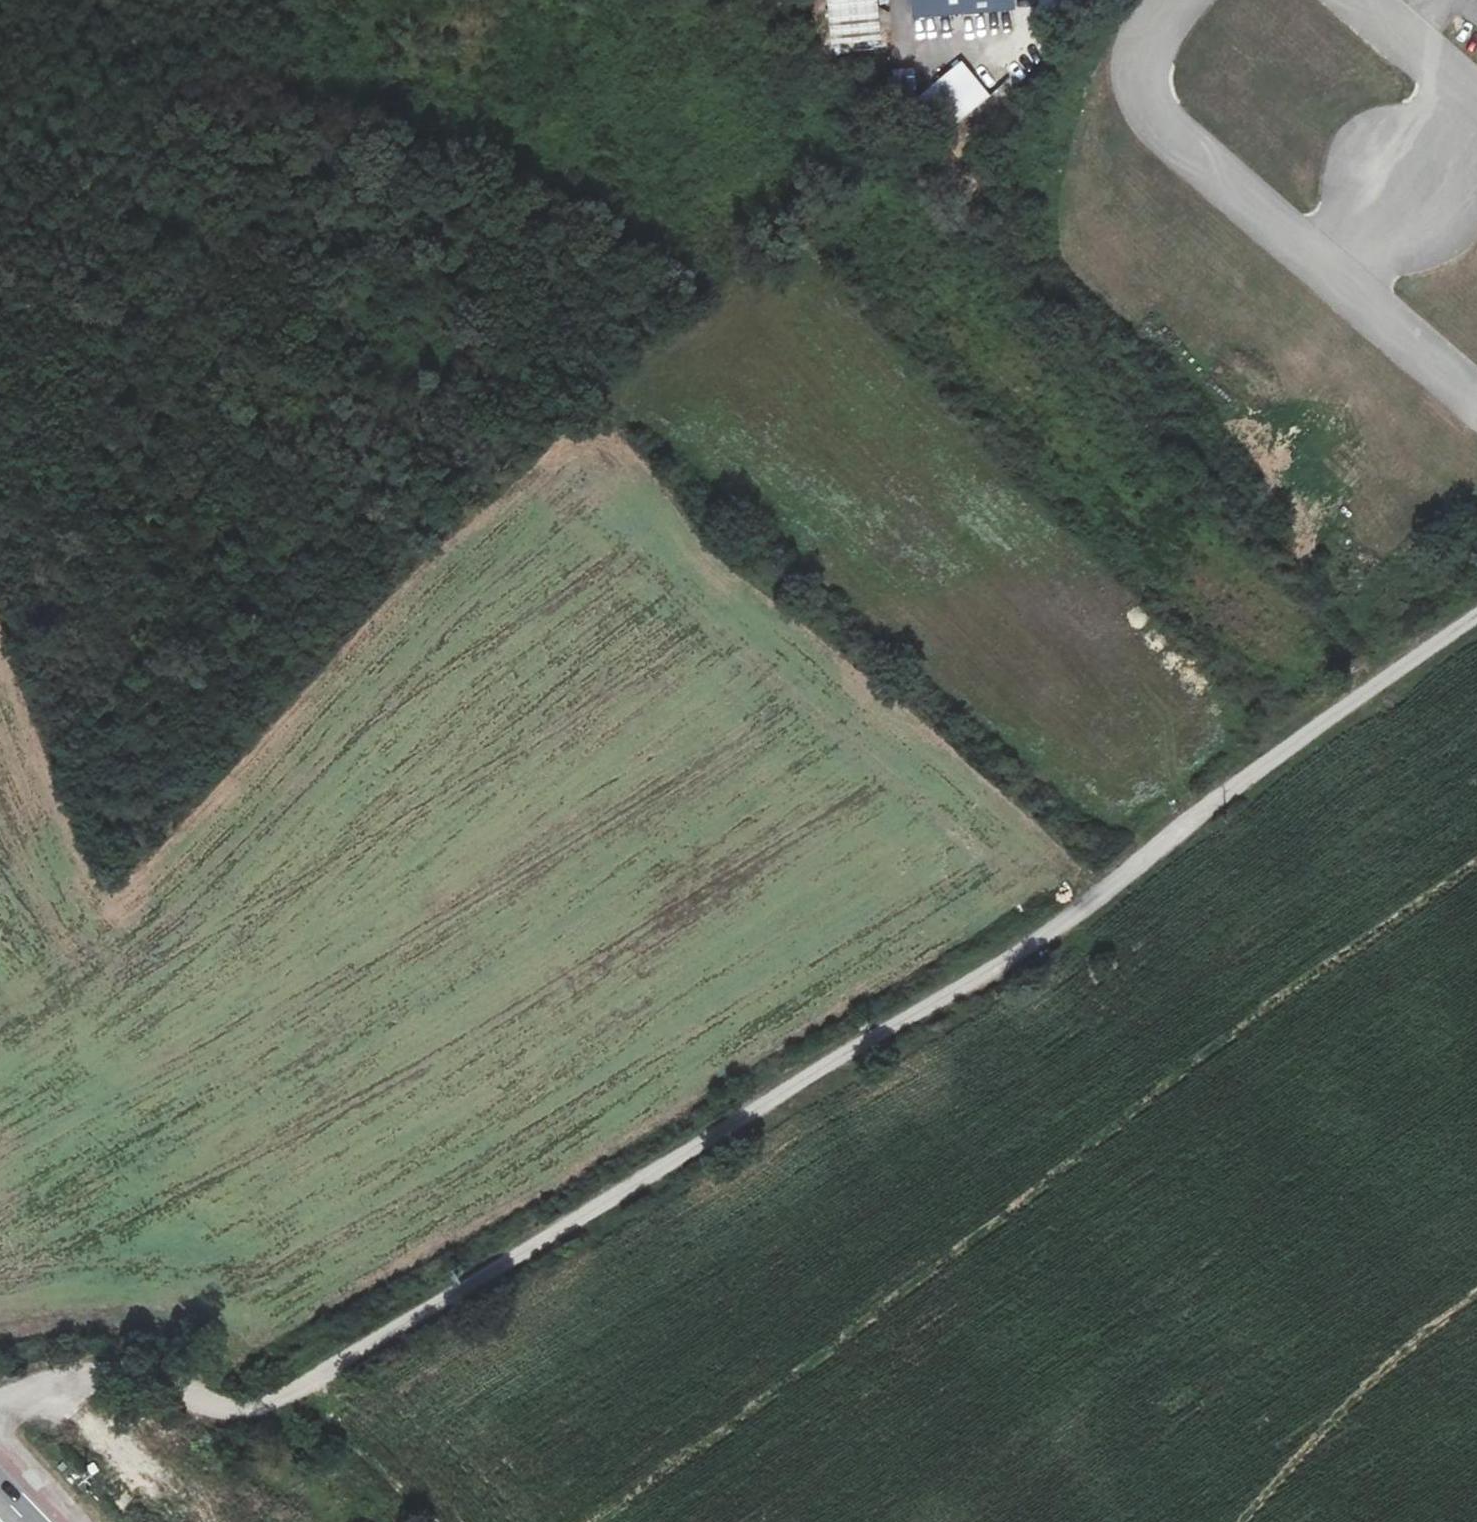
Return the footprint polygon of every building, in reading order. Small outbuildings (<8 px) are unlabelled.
[(880,42),(878,0),(825,0),(827,45),(880,42)] [(914,16),(1013,8),(1012,0),(913,0),(914,16)] [(942,134),(989,95),(961,61),(914,99),(942,134)]
